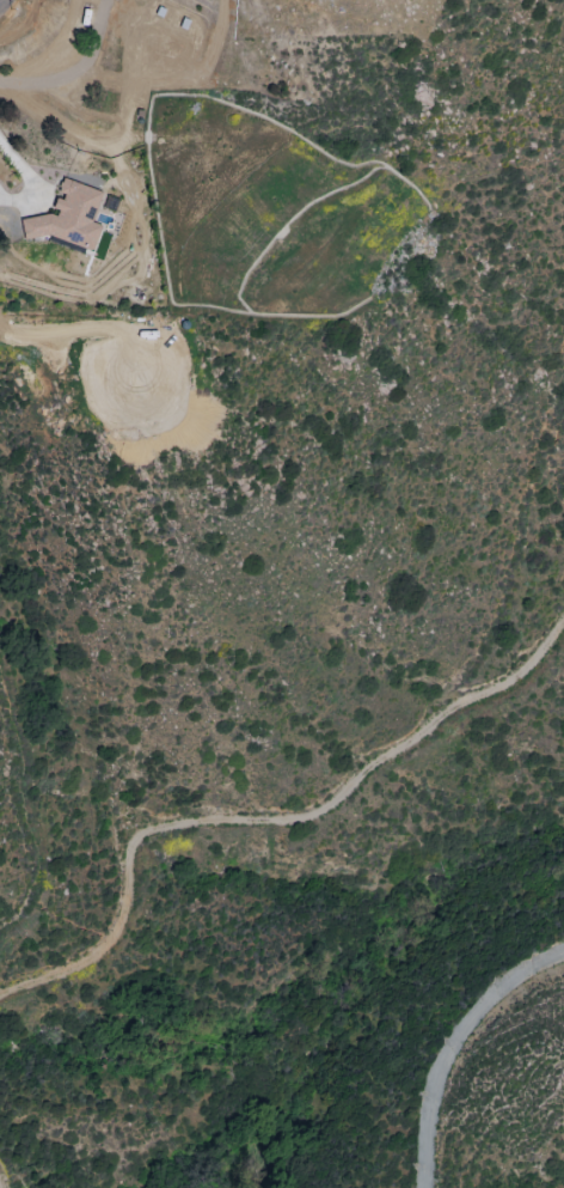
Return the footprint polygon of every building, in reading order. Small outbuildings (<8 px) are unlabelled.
[(92,251),(100,225),(91,222),(101,191),(61,179),(57,193),(55,200),(54,202),(56,216),(50,214),(19,219),(22,239),(44,235),(92,251)]
